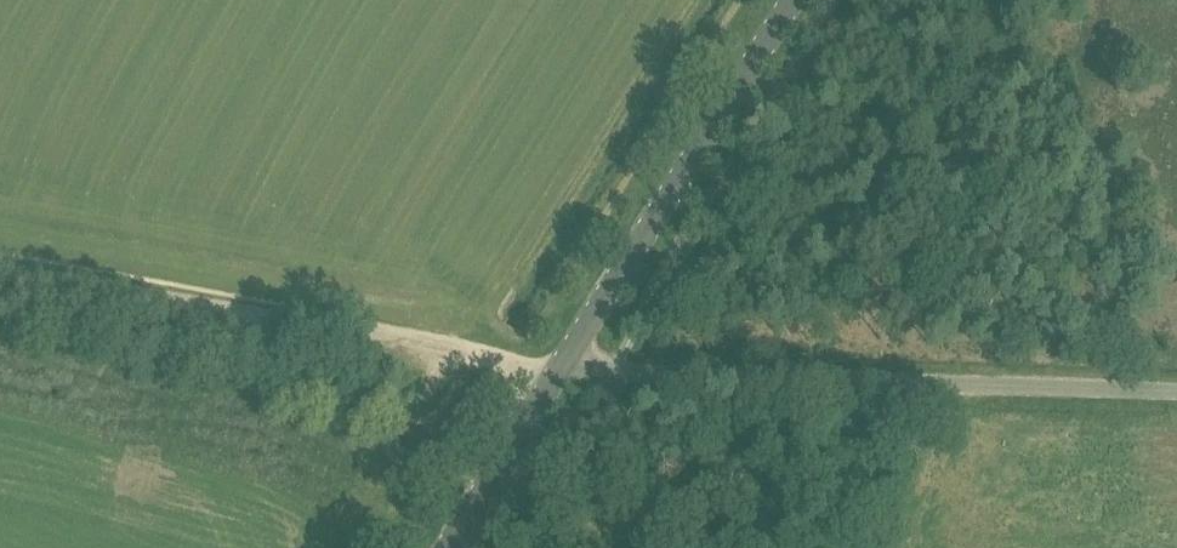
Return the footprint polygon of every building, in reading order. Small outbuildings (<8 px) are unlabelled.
[(386,361),(368,357),(366,369),(383,373),(386,361)]
